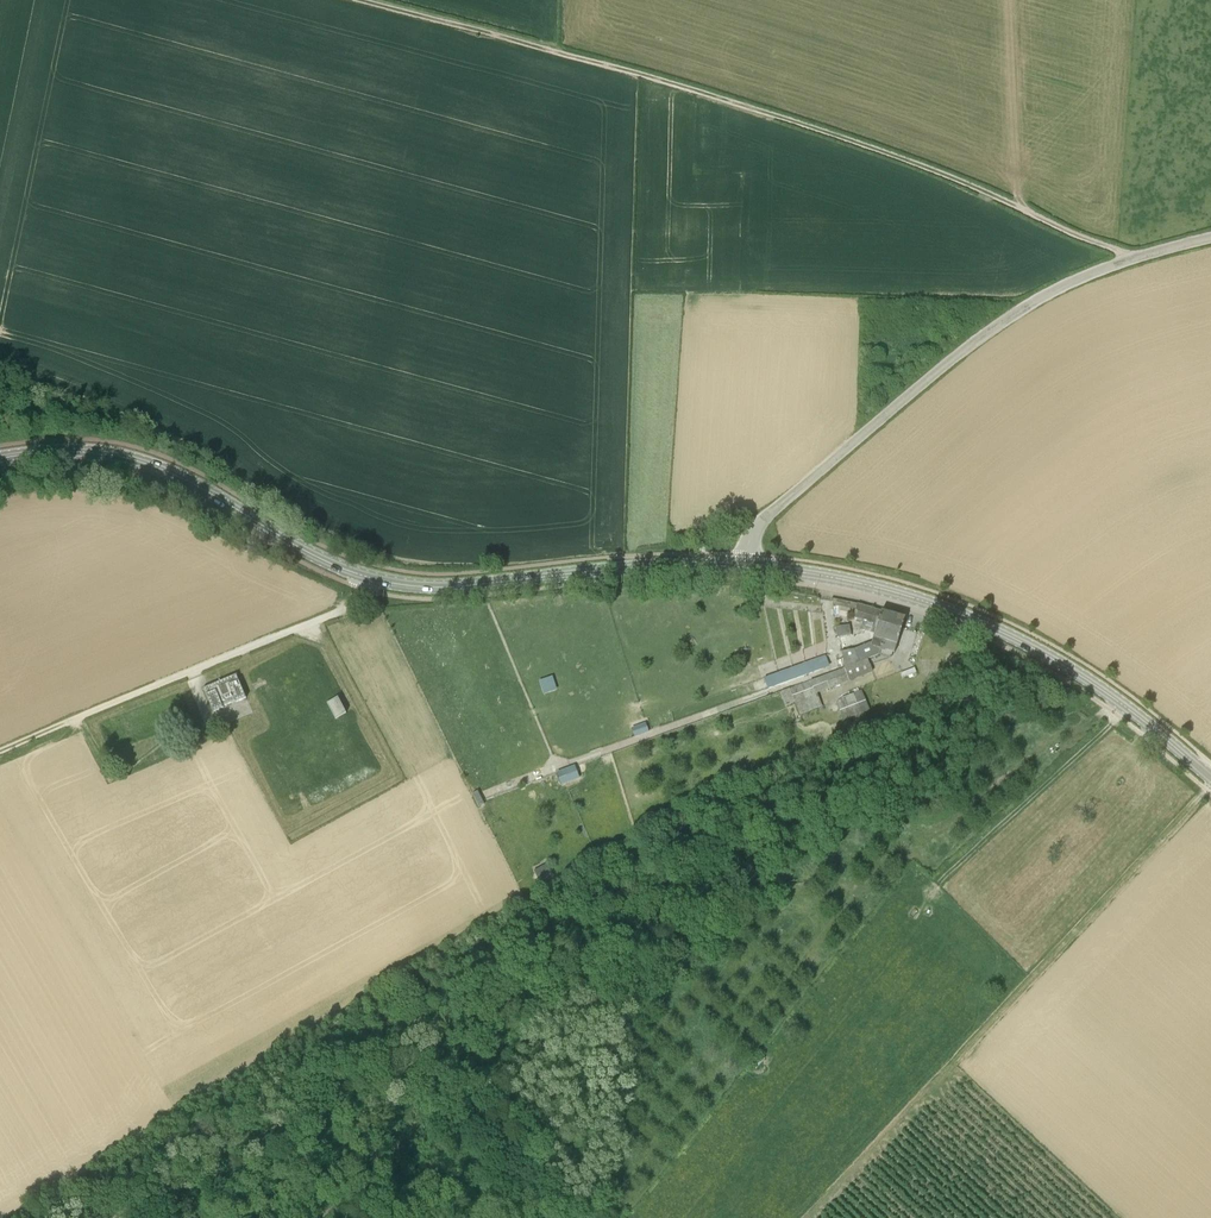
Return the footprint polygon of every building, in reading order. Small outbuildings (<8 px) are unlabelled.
[(868,644),(855,649),(842,652),(844,663),(866,655),(867,659),(880,654),(882,649),(881,649),(891,614),(882,611),(881,612),(866,607),(866,608),(867,608),(863,621),(860,630),(871,633),(868,644)] [(881,649),(882,649),(895,653),(905,618),(891,614),(881,649)] [(837,638),(851,635),(849,625),(835,627),(837,638)] [(848,678),(849,681),(850,681),(873,672),(873,671),(867,659),(866,655),(844,663),(844,668),(845,669),(848,678)] [(767,689),(829,666),(825,656),(763,678),(767,689)] [(915,668),(901,673),(903,678),(917,673),(915,668)] [(838,670),(826,675),(831,688),(843,684),(838,670)] [(236,702),(246,698),(236,674),(204,688),(213,712),(224,708),(223,706),(236,701),(236,702)] [(553,679),(540,683),(543,694),(556,691),(553,679)] [(781,692),(780,693),(786,707),(795,702),(800,715),(822,706),(817,693),(812,680),(810,681),(781,692)] [(870,711),(861,690),(842,697),(837,703),(844,721),(870,711)] [(336,719),(344,714),(346,713),(338,697),(327,703),(336,719)] [(645,725),(632,730),(634,737),(648,732),(645,725)] [(575,768),(557,775),(561,786),(579,779),(575,768)] [(473,794),(479,807),(484,804),(483,801),(479,793),(478,791),(473,794)] [(546,864),(534,870),(538,879),(550,873),(546,864)]
